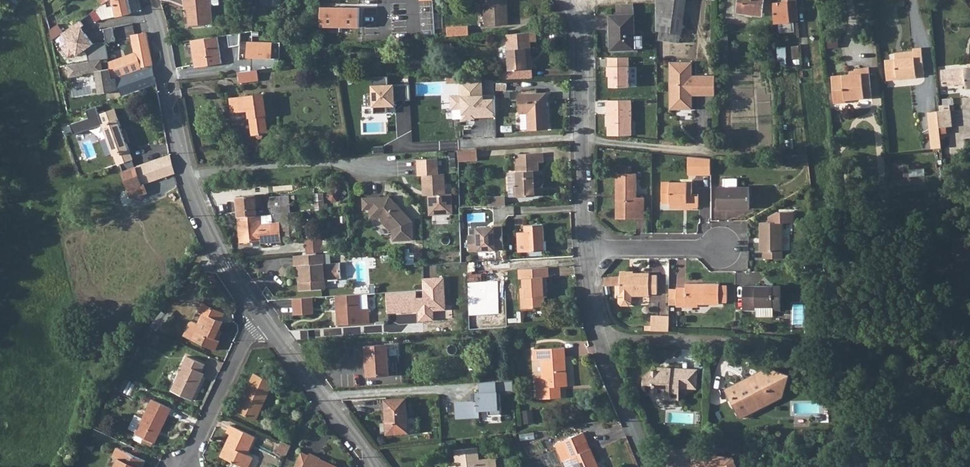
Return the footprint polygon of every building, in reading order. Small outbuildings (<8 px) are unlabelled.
[(107,2),(108,7),(115,5),(117,15),(117,16),(132,13),(129,0),(109,0),(107,2)] [(184,3),(187,3),(187,8),(189,25),(213,22),(211,4),(219,3),(219,0),(184,0),(184,3)] [(509,24),(507,0),(484,0),(486,26),(509,24)] [(686,0),(656,0),(656,1),(657,31),(681,34),(686,0)] [(737,12),(762,15),(764,0),(739,0),(737,12)] [(775,23),(799,21),(797,0),(789,0),(789,1),(774,2),(775,23)] [(103,5),(96,9),(102,18),(117,15),(115,5),(108,7),(107,2),(103,5)] [(634,4),(617,4),(618,15),(634,14),(634,4)] [(359,8),(321,7),(320,27),(358,28),(359,8)] [(635,48),(635,36),(634,14),(618,15),(610,15),(611,50),(635,49),(635,48)] [(81,20),(62,34),(67,41),(60,46),(68,57),(75,53),(77,56),(94,43),(82,28),(85,26),(81,20)] [(50,30),(52,40),(62,32),(57,25),(50,30)] [(468,25),(446,26),(447,36),(469,35),(468,25)] [(114,27),(104,29),(107,43),(115,41),(114,27)] [(531,42),(537,41),(536,32),(507,34),(509,71),(533,69),(531,42)] [(660,38),(683,41),(683,35),(660,32),(660,38)] [(120,89),(122,97),(141,90),(140,90),(157,84),(153,66),(150,50),(147,33),(132,36),(133,36),(135,51),(136,53),(110,63),(111,69),(112,79),(116,78),(120,89)] [(218,36),(193,40),(197,67),(222,63),(218,36)] [(643,48),(643,36),(635,36),(635,48),(643,48)] [(728,62),(728,37),(721,36),(721,55),(718,55),(719,62),(728,62)] [(272,43),(246,41),(245,58),(271,59),(272,43)] [(778,57),(792,57),(792,47),(778,48),(778,57)] [(917,75),(924,74),(922,48),(913,48),(913,51),(904,52),(904,56),(895,56),(895,59),(885,60),(887,80),(917,77),(917,75)] [(629,57),(608,57),(608,76),(609,76),(609,87),(629,87),(629,57)] [(113,92),(120,89),(116,78),(112,79),(111,69),(103,70),(102,60),(68,65),(70,77),(83,75),(83,74),(96,72),(100,94),(113,92)] [(350,60),(342,61),(344,71),(351,70),(350,60)] [(693,61),(670,62),(670,104),(682,104),(682,109),(693,109),(693,95),(708,95),(708,75),(693,75),(693,61)] [(872,97),(869,67),(855,69),(855,74),(832,76),(834,104),(846,102),(846,100),(872,97)] [(941,70),(943,86),(966,84),(966,89),(969,89),(969,67),(941,70)] [(509,71),(499,71),(500,79),(533,78),(533,69),(509,71)] [(258,70),(253,71),(238,73),(239,83),(259,80),(258,70)] [(386,113),(386,107),(395,107),(395,101),(409,101),(408,85),(395,85),(388,85),(388,77),(372,78),(372,85),(372,96),(367,96),(367,105),(373,105),(373,107),(374,107),(374,113),(386,113)] [(452,109),(463,109),(463,114),(463,120),(474,119),(474,114),(484,114),(484,117),(495,117),(495,114),(495,108),(494,96),(482,96),(482,80),(459,81),(459,97),(452,97),(452,109)] [(529,129),(548,128),(547,93),(520,94),(521,113),(528,113),(529,129)] [(265,115),(267,115),(264,94),(231,98),(233,112),(249,110),(253,134),(257,133),(257,135),(258,136),(259,136),(260,136),(261,136),(262,136),(263,135),(263,134),(263,133),(267,132),(265,115)] [(632,100),(605,100),(605,116),(607,116),(607,135),(632,135),(632,100)] [(117,164),(109,167),(118,193),(174,174),(175,173),(170,155),(124,172),(121,164),(133,160),(115,109),(99,114),(108,139),(113,152),(117,164)] [(952,126),(951,110),(940,111),(938,111),(940,139),(945,138),(945,133),(947,133),(946,127),(952,126)] [(941,148),(940,139),(938,111),(927,112),(932,149),(941,148)] [(90,117),(89,112),(74,118),(76,123),(90,117)] [(521,113),(521,129),(529,129),(528,113),(521,113)] [(113,152),(108,139),(101,141),(106,155),(113,152)] [(465,160),(478,160),(477,149),(465,150),(465,160)] [(544,162),(544,152),(515,154),(517,172),(517,185),(514,185),(515,197),(539,195),(538,181),(540,181),(539,162),(544,162)] [(808,165),(807,154),(786,156),(787,167),(808,165)] [(712,158),(689,156),(689,174),(711,174),(712,158)] [(784,164),(784,156),(774,156),(774,164),(784,164)] [(439,159),(419,160),(419,176),(424,176),(424,191),(429,190),(429,196),(430,215),(453,214),(452,194),(446,194),(445,174),(439,175),(439,159)] [(631,166),(622,166),(622,173),(617,173),(617,195),(621,195),(621,213),(636,213),(636,218),(644,219),(645,198),(637,197),(637,174),(631,174),(631,166)] [(517,185),(517,172),(508,173),(509,197),(515,197),(514,185),(517,185)] [(698,196),(692,196),(692,182),(662,182),(662,202),(670,202),(670,207),(698,207),(698,196)] [(750,208),(750,187),(718,187),(718,208),(750,208)] [(866,202),(873,201),(872,192),(865,193),(866,202)] [(324,193),(314,194),(315,205),(316,210),(328,209),(327,203),(325,204),(324,193)] [(239,217),(257,215),(257,207),(256,196),(255,195),(237,197),(239,217)] [(289,195),(269,197),(270,214),(276,214),(289,213),(291,212),(289,195)] [(621,195),(617,195),(617,218),(636,218),(636,213),(621,213),(621,195)] [(490,197),(491,206),(508,204),(508,196),(490,197)] [(390,197),(363,198),(363,210),(370,210),(373,210),(374,218),(382,218),(382,222),(389,229),(393,229),(393,241),(414,241),(414,222),(390,197)] [(794,222),(794,212),(777,212),(769,217),(769,222),(761,222),(761,251),(764,251),(764,258),(782,258),(782,222),(794,222)] [(277,223),(261,225),(260,215),(257,215),(239,217),(241,241),(254,240),(254,246),(262,245),(262,243),(282,241),(282,238),(291,237),(290,233),(289,220),(289,213),(276,214),(277,223)] [(545,243),(544,224),(525,225),(526,232),(518,232),(519,252),(528,251),(542,250),(542,243),(545,243)] [(497,226),(476,227),(476,232),(473,235),(466,235),(467,252),(497,251),(497,242),(491,242),(491,235),(497,234),(497,226)] [(954,242),(968,241),(967,231),(953,232),(954,242)] [(306,236),(306,244),(322,243),(322,235),(306,236)] [(323,253),(322,243),(306,244),(307,254),(323,253)] [(307,254),(295,255),(295,266),(298,265),(298,274),(301,273),(302,280),(299,280),(299,290),(325,288),(325,279),(341,278),(340,263),(324,264),(323,253),(307,254)] [(491,260),(491,268),(511,269),(511,260),(491,260)] [(547,277),(549,277),(549,268),(519,269),(519,279),(523,279),(524,288),(521,288),(522,308),(545,307),(544,292),(547,292),(547,277)] [(657,276),(649,276),(649,274),(620,274),(620,295),(619,295),(619,302),(622,305),(629,305),(631,302),(631,295),(649,295),(649,293),(657,293),(657,276)] [(386,292),(387,311),(403,310),(403,304),(413,303),(414,312),(417,312),(418,322),(436,321),(451,320),(451,309),(446,310),(444,277),(423,277),(424,296),(418,297),(417,290),(386,292)] [(719,302),(719,286),(719,283),(686,283),(686,287),(677,287),(677,289),(677,305),(677,307),(687,307),(687,304),(698,304),(719,304),(719,302)] [(719,286),(719,302),(728,302),(728,286),(719,286)] [(781,307),(781,286),(743,286),(743,310),(756,310),(756,307),(773,307),(781,307)] [(361,294),(339,295),(340,308),(338,308),(338,324),(370,323),(368,294),(361,294)] [(312,297),(293,298),(294,314),(313,313),(312,297)] [(807,302),(792,301),(792,333),(806,334),(807,302)] [(224,313),(203,303),(199,312),(203,314),(199,324),(193,321),(190,323),(184,336),(215,350),(220,341),(215,339),(223,322),(221,321),(224,313)] [(756,316),(773,316),(773,310),(773,307),(756,307),(756,310),(756,316)] [(669,317),(652,316),(652,331),(669,331),(669,317)] [(390,374),(388,344),(365,346),(367,376),(390,374)] [(562,386),(568,386),(565,347),(534,350),(534,359),(542,359),(543,376),(537,377),(538,399),(562,397),(562,386)] [(205,365),(187,356),(171,390),(193,400),(204,377),(199,375),(200,372),(202,372),(205,365)] [(644,376),(644,387),(650,393),(660,394),(660,398),(670,399),(670,395),(679,395),(680,387),(688,388),(689,373),(680,372),(681,369),(666,368),(663,371),(659,371),(651,370),(644,376)] [(740,381),(725,389),(731,399),(734,398),(738,405),(735,407),(740,418),(751,412),(748,407),(757,402),(759,406),(773,394),(778,395),(781,388),(782,389),(784,383),(786,383),(788,375),(767,368),(765,373),(758,374),(757,372),(746,378),(748,381),(742,385),(740,381)] [(689,373),(688,388),(696,388),(697,370),(681,369),(680,372),(689,373)] [(256,420),(274,382),(255,373),(237,412),(256,420)] [(480,410),(490,409),(490,414),(502,414),(501,391),(515,390),(514,380),(481,382),(482,392),(475,393),(475,400),(456,402),(457,418),(480,416),(480,410)] [(387,433),(409,432),(407,398),(385,399),(387,433)] [(155,443),(171,408),(152,399),(135,434),(155,443)] [(254,436),(230,425),(227,433),(231,435),(221,456),(243,466),(248,466),(252,457),(246,454),(254,436)] [(587,440),(583,432),(555,444),(562,461),(572,457),(576,466),(599,466),(591,448),(589,449),(586,441),(587,440)] [(275,451),(286,456),(291,445),(282,441),(279,447),(277,446),(275,451)] [(145,461),(117,448),(113,456),(118,458),(113,466),(142,466),(145,461)] [(479,448),(455,451),(456,461),(458,461),(459,466),(490,466),(489,458),(480,459),(479,448)] [(693,466),(741,466),(741,456),(719,455),(719,450),(694,448),(693,466)] [(295,466),(320,466),(317,466),(321,459),(321,458),(310,453),(309,455),(301,451),(295,466)] [(490,466),(497,466),(496,458),(489,458),(490,466)]
